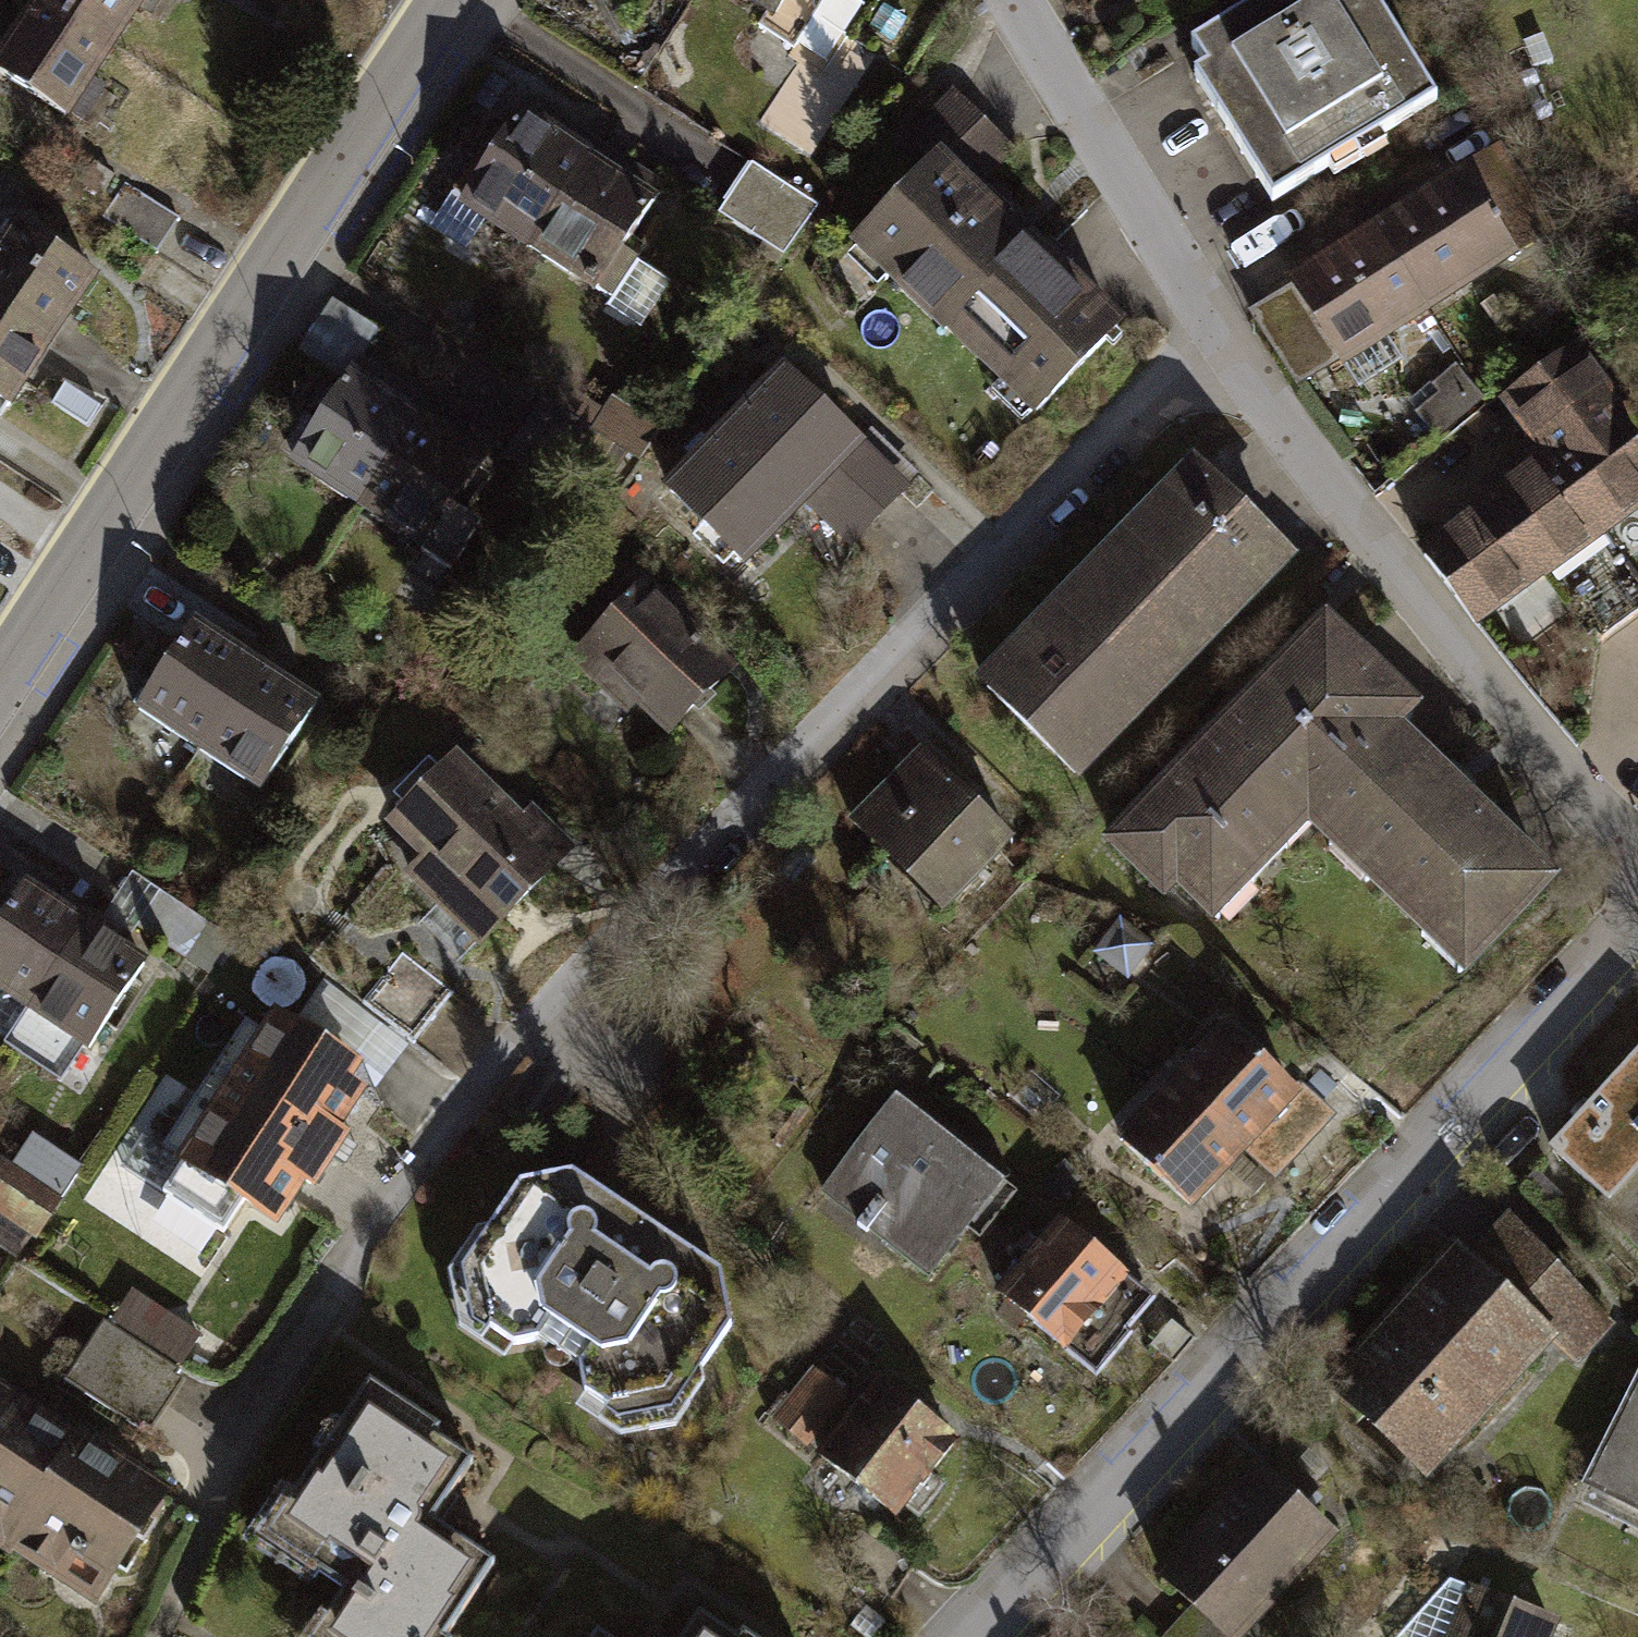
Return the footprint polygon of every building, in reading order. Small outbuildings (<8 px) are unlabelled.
[(53,3),(140,57),(175,0),(54,0),(53,3)] [(781,26),(844,49),(862,0),(790,0),(781,26)] [(1367,0),(1266,0),(1192,47),(1208,71),(1195,79),(1275,203),(1433,103),(1367,0)] [(140,57),(53,3),(7,76),(94,130),(140,57)] [(1036,163),(968,98),(921,146),(945,168),(861,255),(1042,428),(1136,330),(1001,200),(1036,163)] [(533,248),(600,143),(531,100),(464,204),(533,248)] [(622,244),(661,182),(600,143),(533,248),(603,292),(595,304),(631,326),(666,272),(622,244)] [(1557,231),(1498,143),(1380,222),(1439,310),(1557,231)] [(751,163),(718,213),(790,259),(822,209),(751,163)] [(1439,310),(1380,222),(1293,280),(1297,286),(1254,315),(1302,387),(1346,358),(1363,384),(1404,356),(1393,341),(1439,310)] [(77,359),(120,293),(25,233),(8,260),(0,255),(0,309),(77,359)] [(35,425),(77,359),(0,309),(0,402),(35,425)] [(382,338),(337,309),(306,357),(351,386),(382,338)] [(1583,352),(1508,406),(1539,448),(1478,492),(1486,503),(1427,546),(1486,626),(1637,514),(1637,427),(1583,352)] [(1420,416),(1439,440),(1490,401),(1463,366),(1435,387),(1444,399),(1420,416)] [(905,488),(784,372),(746,411),(736,401),(716,421),(726,431),(668,490),(742,561),(814,487),(861,533),(905,488)] [(375,521),(433,431),(371,392),(313,481),(375,521)] [(436,560),(494,471),(433,431),(375,521),(436,560)] [(1296,550),(1190,447),(975,666),(1081,770),(1296,550)] [(731,672),(645,587),(577,656),(628,707),(639,696),(674,730),(731,672)] [(1228,723),(1309,802),(1386,723),(1406,704),(1325,625),(1228,723)] [(207,761),(265,672),(203,632),(145,722),(207,761)] [(268,801),(326,711),(265,672),(207,761),(268,801)] [(1309,802),(1228,723),(1109,843),(1161,894),(1177,878),(1207,907),(1309,802)] [(1386,723),(1309,802),(1469,959),(1547,880),(1386,723)] [(1018,838),(923,741),(850,811),(944,909),(1018,838)] [(522,824),(454,758),(393,820),(429,855),(412,873),(485,943),(575,850),(534,811),(522,824)] [(93,927),(32,888),(0,937),(0,994),(35,1017),(93,927)] [(223,934),(163,896),(142,928),(202,966),(223,934)] [(76,1088),(155,966),(93,927),(35,1017),(15,1048),(76,1088)] [(454,993),(404,953),(365,1002),(416,1042),(454,993)] [(264,1030),(246,1019),(163,1147),(185,1161),(164,1193),(224,1232),(244,1201),(273,1220),(301,1178),(311,1184),(343,1134),(334,1128),(358,1093),(343,1083),(353,1068),(273,1016),(264,1030)] [(1292,1090),(1229,1031),(1178,1084),(1245,1147),(1274,1175),(1331,1115),(1298,1084),(1292,1090)] [(1245,1147),(1178,1084),(1124,1141),(1189,1204),(1245,1147)] [(1572,1162),(1637,1225),(1637,1092),(1572,1162)] [(1002,1179),(899,1097),(825,1191),(927,1272),(1002,1179)] [(42,1143),(20,1175),(70,1207),(91,1175),(42,1143)] [(0,1183),(0,1210),(48,1241),(70,1207),(20,1175),(10,1168),(0,1183)] [(721,1274),(574,1175),(518,1186),(491,1225),(497,1257),(476,1261),(488,1328),(511,1344),(535,1340),(548,1320),(589,1348),(578,1364),(583,1392),(609,1407),(677,1396),(674,1374),(701,1370),(731,1324),(721,1274)] [(1628,1329),(1509,1221),(1350,1394),(1454,1489),(1573,1359),(1588,1373),(1628,1329)] [(1149,1300),(1058,1222),(999,1291),(1096,1374),(1130,1334),(1123,1329),(1149,1300)] [(179,1372),(103,1322),(66,1379),(142,1429),(179,1372)] [(840,1395),(815,1374),(778,1421),(803,1441),(840,1395)] [(368,1382),(340,1424),(335,1421),(316,1449),(321,1452),(295,1492),(285,1486),(249,1540),(312,1582),(318,1573),(344,1590),(316,1631),(325,1636),(446,1636),(495,1564),(433,1523),(473,1463),(434,1437),(439,1429),(368,1382)] [(957,1442),(880,1382),(822,1456),(893,1512),(902,1502),(918,1515),(943,1483),(931,1474),(957,1442)] [(73,1446),(0,1398),(0,1544),(7,1548),(9,1545),(73,1446)] [(1601,1503),(1637,1520),(1637,1427),(1601,1503)] [(93,1598),(160,1494),(76,1441),(73,1446),(9,1545),(93,1598)] [(1277,1475),(1174,1591),(1200,1615),(1181,1636),(1278,1636),(1358,1547),(1277,1475)] [(1415,1636),(1573,1636),(1575,1631),(1461,1587),(1415,1636)] [(698,1614),(682,1636),(733,1636),(698,1614)]
